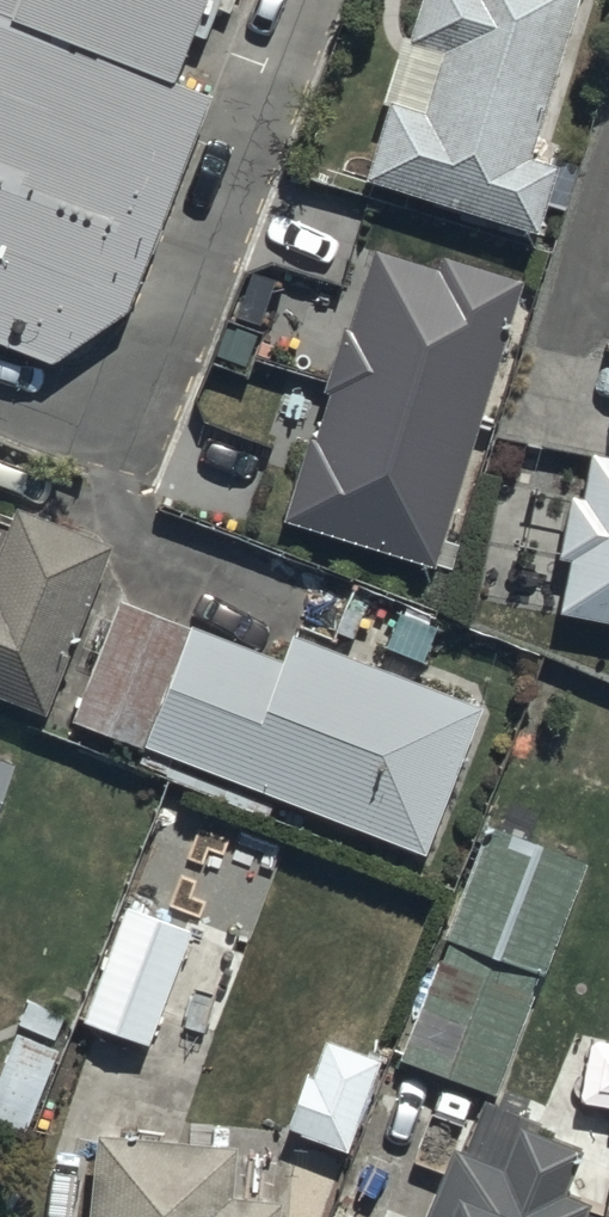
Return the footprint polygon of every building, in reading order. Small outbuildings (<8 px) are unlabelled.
[(171,75),(199,0),(9,0),(0,22),(0,341),(51,362),(122,314),(208,89),(171,75)] [(520,241),(590,0),(432,0),(374,199),(520,241)] [(285,540),(430,577),(520,282),(377,239),(285,540)] [(608,662),(608,468),(589,465),(554,652),(608,662)] [(44,722),(116,546),(15,504),(0,542),(0,704),(44,722)] [(189,610),(134,759),(431,869),(487,720),(189,610)] [(13,769),(0,764),(0,801),(13,769)] [(399,1048),(498,1086),(587,860),(488,822),(399,1048)] [(123,906),(78,1018),(142,1044),(187,931),(123,906)] [(28,1001),(0,1062),(0,1108),(24,1118),(56,1048),(51,1045),(64,1017),(28,1001)] [(343,1151),(378,1060),(320,1038),(306,1075),(302,1074),(282,1128),(343,1151)] [(607,1165),(479,1114),(438,1216),(586,1216),(607,1165)] [(82,1216),(281,1216),(287,1161),(90,1140),(82,1216)]
